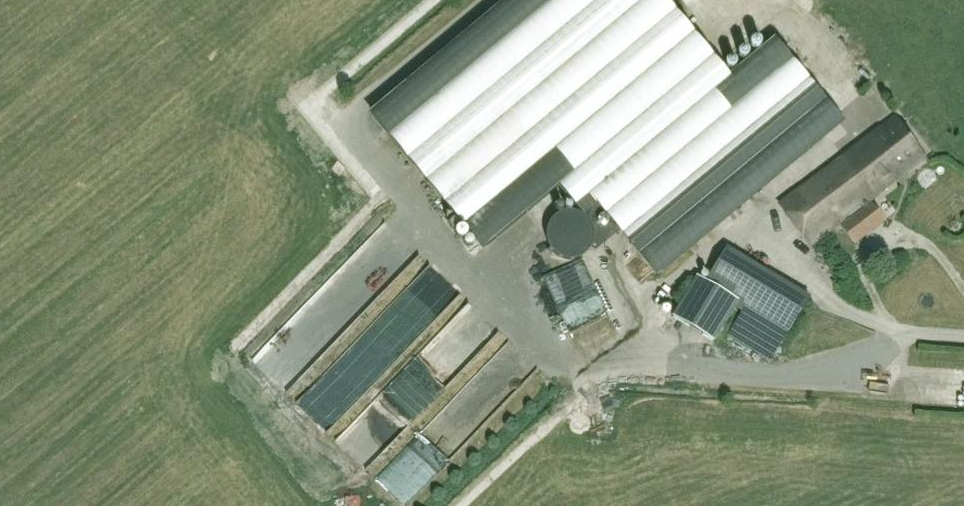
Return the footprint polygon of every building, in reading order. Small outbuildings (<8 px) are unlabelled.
[(371,114),(483,248),(558,185),(581,213),(580,213),(547,242),(589,248),(594,250),(606,240),(619,230),(654,273),(716,221),(840,118),(776,41),(730,79),(664,0),(508,0),(371,114)] [(779,202),(810,243),(925,156),(894,115),(779,202)] [(278,383),(417,249),(392,223),(253,357),(278,383)] [(726,246),(705,281),(696,275),(670,318),(712,343),(738,301),(787,330),(808,296),(726,246)] [(336,437),(366,465),(488,338),(473,324),(445,353),(448,356),(441,363),(444,366),(433,378),(424,369),(417,376),(405,365),(336,437)] [(298,393),(324,421),(349,397),(336,383),(346,374),(333,360),(298,393)] [(414,440),(375,476),(397,500),(436,463),(414,440)]
